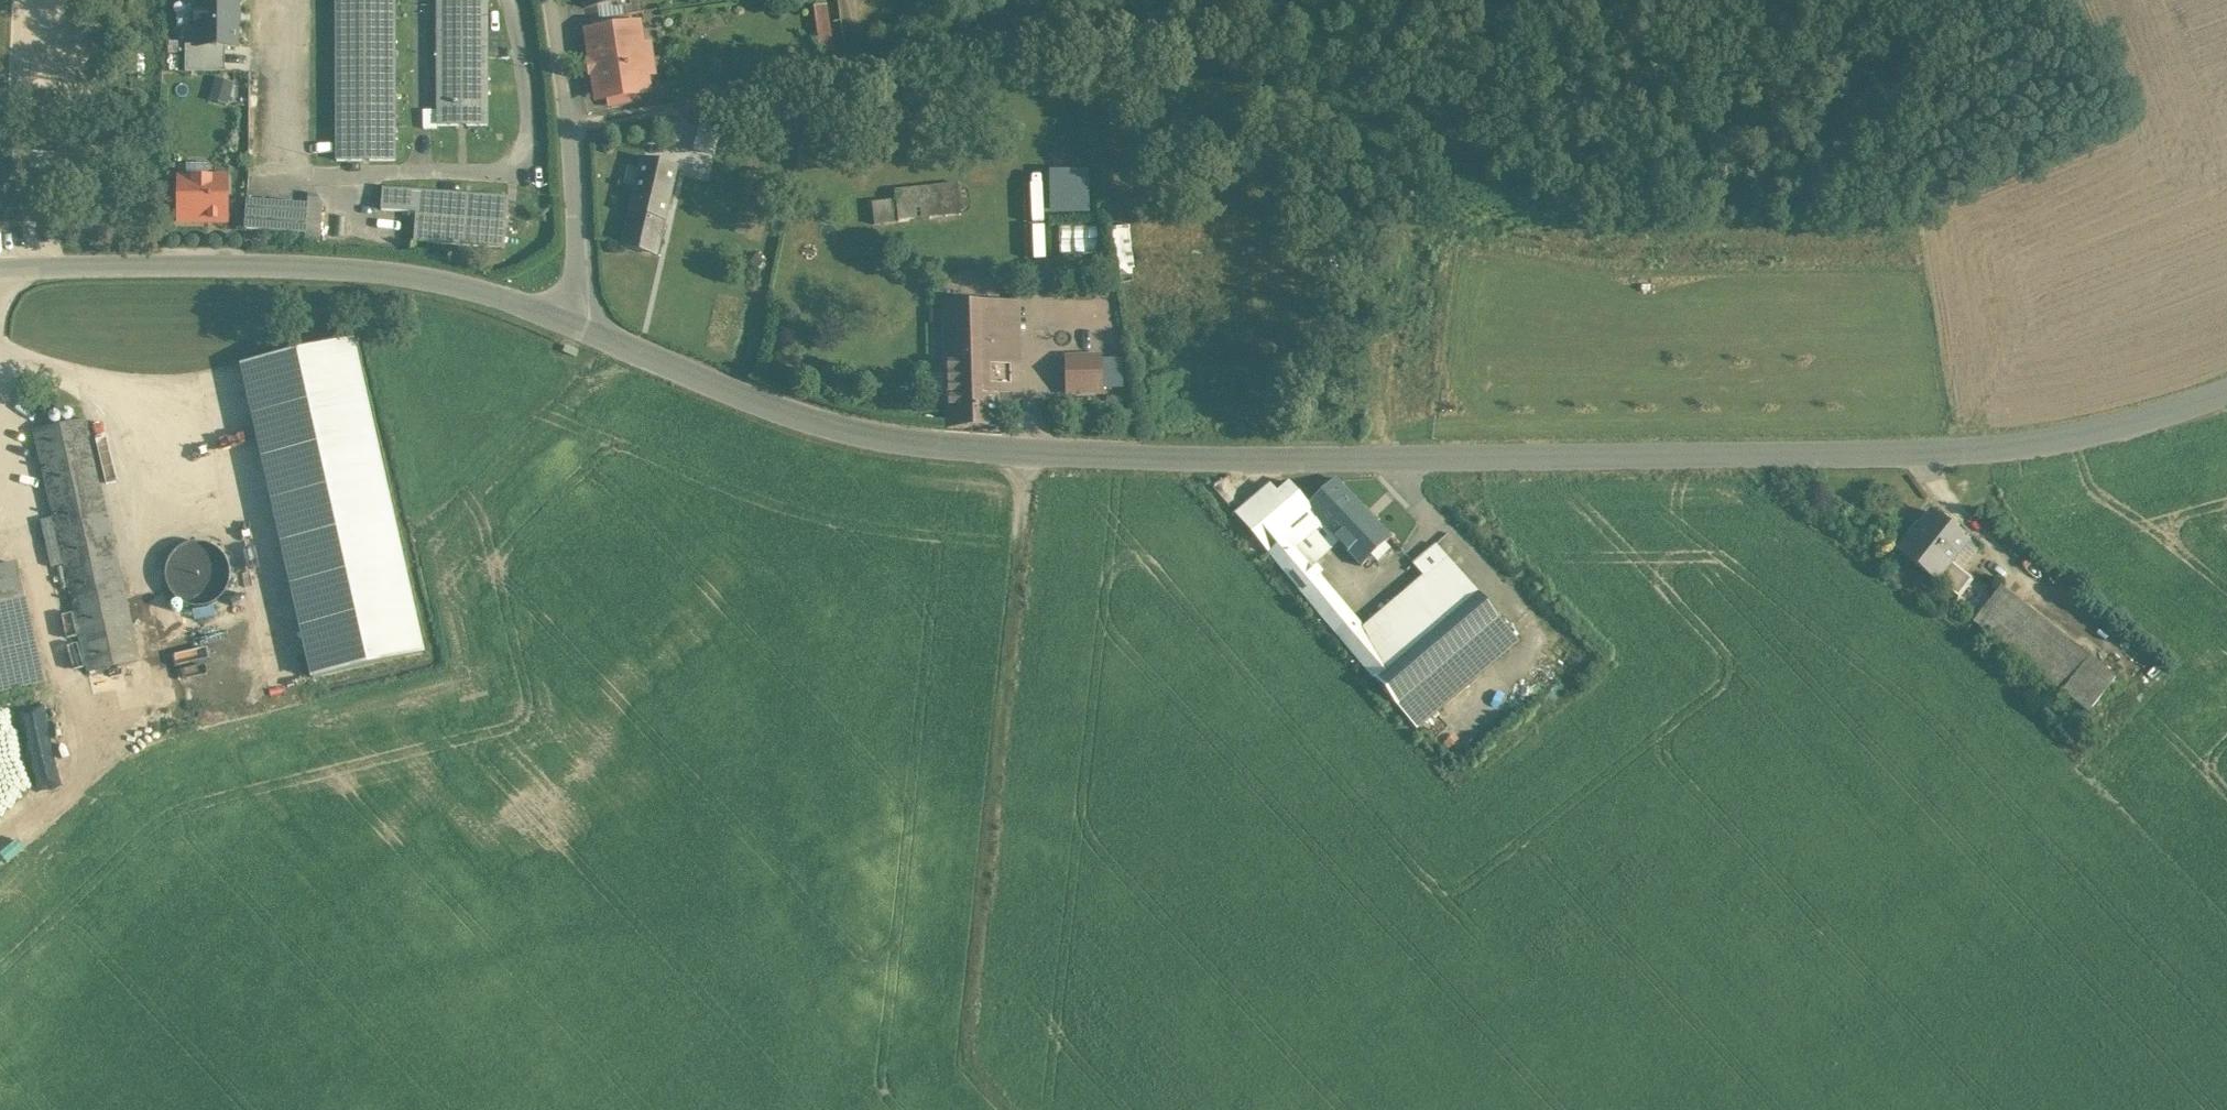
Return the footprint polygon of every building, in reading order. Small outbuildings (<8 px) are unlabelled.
[(198,46),(185,46),(185,72),(224,72),(224,48),(237,48),(237,0),(198,0),(198,46)] [(336,160),(395,160),(394,0),(336,0),(336,160)] [(585,8),(602,6),(624,2),(637,0),(584,0),(585,8)] [(487,34),(487,2),(437,2),(437,125),(487,125),(487,58),(502,58),(509,58),(509,49),(502,49),(502,34),(487,34)] [(624,2),(602,6),(604,19),(626,15),(624,2)] [(830,2),(816,3),(819,50),(833,49),(830,2)] [(604,19),(592,21),(595,35),(629,30),(627,15),(626,15),(604,19)] [(595,35),(591,36),(600,95),(607,94),(626,91),(628,104),(639,102),(637,89),(644,88),(640,65),(645,58),(641,36),(635,31),(635,29),(629,30),(595,35)] [(215,77),(211,99),(229,103),(234,81),(215,77)] [(626,91),(607,94),(609,108),(628,104),(626,91)] [(715,128),(694,127),(693,152),(715,152),(715,128)] [(676,168),(643,160),(633,202),(666,210),(676,168)] [(227,177),(179,177),(178,221),(227,221),(227,177)] [(957,184),(911,189),(914,220),(981,212),(957,184)] [(507,198),(383,189),(381,210),(416,212),(414,241),(504,248),(507,198)] [(896,201),(831,208),(833,230),(914,220),(911,189),(895,191),(896,201)] [(1028,190),(1030,236),(1042,236),(1040,189),(1028,190)] [(307,205),(247,201),(245,229),(305,233),(307,205)] [(666,210),(633,202),(623,246),(656,254),(666,210)] [(1015,303),(945,306),(948,394),(995,392),(996,393),(1018,392),(1015,303)] [(351,344),(244,368),(314,678),(421,655),(351,344)] [(1099,358),(1066,359),(1067,391),(1100,390),(1099,358)] [(948,394),(947,394),(948,427),(996,426),(996,393),(995,392),(948,394)] [(1269,415),(1268,418),(1269,420),(1270,422),(1272,424),(1274,424),(1277,424),(1279,422),(1280,420),(1281,418),(1280,415),(1279,413),(1277,412),(1274,412),(1272,412),(1270,413),(1269,415)] [(85,419),(34,431),(53,517),(63,564),(88,672),(139,660),(85,419)] [(1272,428),(1271,431),(1272,433),(1273,435),(1275,436),(1277,437),(1280,436),(1282,435),(1283,433),(1284,430),(1283,428),(1281,426),(1279,425),(1277,424),(1275,425),(1273,426),(1272,428)] [(1424,635),(1392,662),(1363,628),(1362,627),(1314,570),(1313,571),(1310,566),(1339,542),(1361,566),(1373,555),(1390,538),(1334,480),(1307,505),(1289,483),(1276,493),(1270,486),(1236,515),(1276,563),(1277,563),(1416,729),(1467,685),(1447,662),(1424,635)] [(1967,540),(1931,512),(1930,513),(1912,536),(1910,535),(1909,536),(1898,550),(1897,551),(1935,581),(1935,580),(1957,598),(1971,580),(1949,562),(1966,541),(1967,540)] [(53,517),(41,520),(51,567),(63,564),(53,517)] [(1390,538),(1373,555),(1378,560),(1395,544),(1390,538)] [(227,586),(230,574),(227,562),(220,551),(209,545),(197,542),(185,545),(175,552),(168,563),(166,575),(169,587),(176,597),(186,604),(198,606),(210,604),(221,597),(227,586)] [(1436,545),(1413,564),(1423,576),(1446,556),(1436,545)] [(1423,576),(1362,627),(1363,628),(1392,662),(1424,635),(1475,591),(1446,556),(1423,576)] [(0,568),(0,691),(44,681),(18,564),(0,568)] [(2026,608),(2000,587),(1973,622),(1999,643),(2026,608)] [(1475,591),(1424,635),(1447,662),(1498,618),(1475,591)] [(2090,658),(2026,608),(1999,643),(2063,693),(2090,658)] [(1498,618),(1447,662),(1467,685),(1518,642),(1498,618)]
